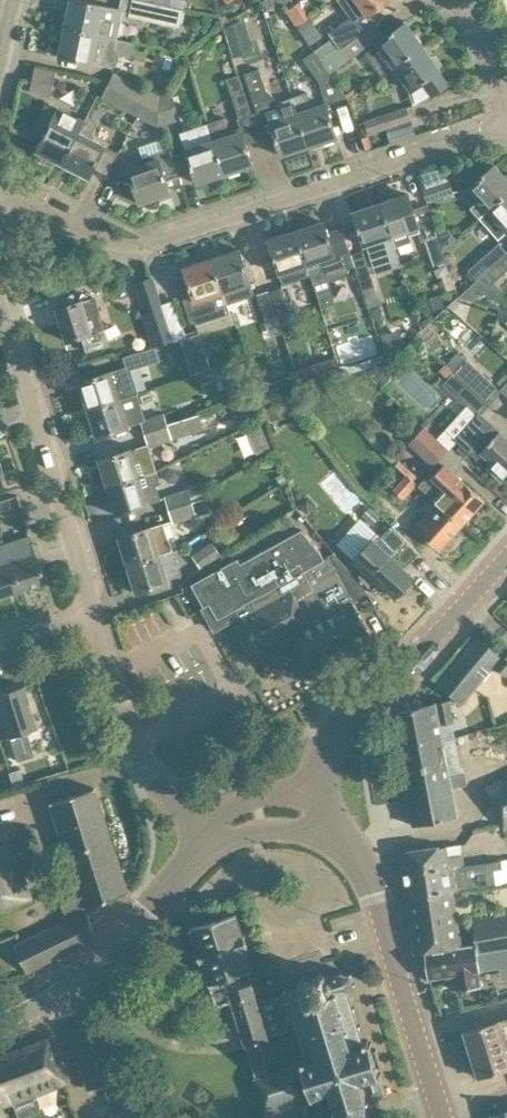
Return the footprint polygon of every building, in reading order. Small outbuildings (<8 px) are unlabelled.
[(101,35),(118,38),(124,10),(123,9),(123,10),(106,7),(106,6),(77,0),(71,0),(65,27),(101,35)] [(130,10),(185,22),(188,9),(169,5),(143,0),(132,0),(130,10)] [(314,51),(322,63),(359,36),(368,29),(362,20),(389,0),(338,0),(351,18),(328,34),(332,39),(314,51)] [(298,7),(287,15),(297,28),(307,20),(298,7)] [(423,46),(406,22),(377,43),(394,67),(423,46)] [(240,23),(225,27),(230,45),(245,41),(240,23)] [(65,27),(59,56),(113,67),(119,66),(121,56),(117,50),(115,49),(118,38),(101,35),(65,27)] [(322,63),(330,73),(366,47),(359,36),(322,63)] [(431,57),(423,46),(394,67),(411,91),(423,82),(432,95),(447,84),(438,72),(440,70),(439,68),(442,63),(436,55),(431,57)] [(330,73),(322,63),(314,51),(301,61),(316,83),(330,73)] [(33,86),(52,90),(57,69),(38,65),(33,86)] [(268,93),(259,68),(244,73),(259,116),(268,113),(282,155),(310,146),(293,96),(276,102),(274,99),(272,97),(270,95),(268,93)] [(115,73),(109,86),(133,98),(139,85),(115,73)] [(226,78),(239,118),(252,113),(239,74),(226,78)] [(126,110),(138,116),(151,91),(139,85),(133,98),(126,110)] [(102,98),(126,110),(133,98),(109,86),(102,98)] [(161,96),(151,91),(138,116),(158,126),(161,96)] [(308,91),(293,96),(310,146),(337,137),(326,103),(313,107),(308,91)] [(172,93),(161,96),(158,126),(180,119),(172,93)] [(407,107),(366,120),(370,133),(411,120),(407,107)] [(37,151),(63,164),(87,116),(84,122),(59,109),(37,151)] [(98,122),(87,116),(63,164),(89,177),(105,145),(90,137),(98,122)] [(225,174),(253,165),(241,131),(233,134),(228,118),(209,125),(225,174)] [(181,134),(197,183),(225,174),(209,125),(181,134)] [(128,169),(132,181),(124,184),(120,193),(140,203),(170,192),(169,188),(182,184),(180,175),(171,148),(142,157),(145,164),(128,169)] [(506,193),(506,178),(495,165),(469,188),(479,200),(471,208),(480,218),(506,193)] [(449,180),(423,188),(427,201),(453,192),(449,180)] [(408,193),(381,202),(392,236),(420,227),(424,241),(439,236),(429,205),(414,210),(408,193)] [(480,218),(499,239),(506,232),(506,193),(480,218)] [(364,245),(392,236),(381,202),(353,212),(364,245)] [(355,265),(351,254),(343,228),(328,233),(324,221),(296,230),(308,264),(313,281),(316,280),(318,281),(327,278),(334,281),(347,276),(351,267),(355,265)] [(296,230),(269,240),(279,271),(279,272),(282,283),(310,273),(312,281),(313,281),(308,264),(296,230)] [(475,281),(506,253),(499,244),(468,272),(475,281)] [(227,303),(254,294),(240,249),(223,254),(221,246),(209,250),(227,303)] [(197,322),(225,313),(230,312),(227,303),(209,250),(197,254),(200,262),(184,267),(189,283),(180,286),(191,320),(197,322)] [(381,303),(364,250),(351,254),(355,265),(369,307),(381,303)] [(506,253),(475,281),(486,292),(506,274),(506,253)] [(153,278),(136,283),(146,313),(163,307),(175,303),(174,300),(162,304),(153,278)] [(279,318),(283,332),(296,328),(282,287),(269,291),(279,318)] [(279,318),(269,291),(257,295),(266,322),(279,318)] [(83,300),(56,309),(66,340),(82,335),(87,351),(109,344),(104,328),(105,328),(96,297),(83,301),(83,300)] [(187,337),(175,303),(163,307),(174,341),(182,339),(187,337)] [(449,308),(437,320),(446,329),(458,316),(449,308)] [(279,318),(266,322),(274,346),(286,342),(283,332),(279,318)] [(199,334),(187,337),(182,339),(194,373),(211,368),(199,334)] [(340,341),(343,361),(377,354),(373,335),(340,341)] [(79,381),(88,409),(129,396),(139,392),(132,368),(162,359),(158,346),(124,356),(128,368),(112,373),(111,371),(79,381)] [(489,405),(501,391),(464,357),(451,370),(489,405)] [(340,366),(342,375),(353,372),(351,365),(345,364),(340,366)] [(383,382),(391,373),(384,366),(376,375),(383,382)] [(478,417),(489,405),(451,370),(440,383),(478,417)] [(128,425),(141,421),(141,420),(147,418),(139,392),(129,396),(88,409),(96,436),(129,426),(128,425)] [(287,404),(272,408),(275,420),(290,416),(287,404)] [(141,420),(141,421),(144,432),(167,424),(164,412),(147,418),(141,420)] [(502,480),(506,475),(506,438),(499,431),(487,420),(479,428),(473,423),(458,440),(477,458),(482,453),(492,462),(488,467),(502,480)] [(171,436),(167,424),(144,432),(148,444),(171,436)] [(252,429),(258,450),(271,447),(265,425),(252,429)] [(437,438),(424,427),(408,445),(433,468),(450,450),(437,438)] [(443,432),(437,438),(450,450),(458,440),(446,429),(443,432)] [(157,471),(148,444),(99,459),(108,487),(140,476),(153,472),(157,471)] [(484,500),(451,470),(444,464),(431,478),(430,477),(429,477),(428,477),(427,477),(419,486),(437,502),(462,525),(484,500)] [(153,472),(140,476),(108,487),(116,514),(161,500),(153,472)] [(410,493),(418,485),(408,476),(400,484),(410,493)] [(191,498),(205,490),(204,486),(166,498),(170,509),(192,502),(191,498)] [(212,513),(205,490),(191,498),(192,502),(170,509),(175,525),(212,513)] [(0,500),(0,510),(10,507),(7,498),(0,500)] [(419,531),(439,550),(462,525),(437,502),(422,518),(426,523),(419,531)] [(371,506),(362,515),(373,525),(381,516),(371,506)] [(119,537),(128,564),(160,554),(173,549),(166,525),(152,530),(151,527),(119,537)] [(404,567),(419,553),(392,526),(376,542),(372,539),(353,559),(365,569),(358,575),(376,594),(384,586),(396,598),(415,577),(404,567)] [(351,602),(366,594),(333,554),(324,558),(318,547),(302,529),(242,563),(239,558),(221,567),(224,572),(202,584),(199,579),(192,584),(204,606),(209,603),(218,618),(233,610),(238,617),(233,620),(255,659),(297,636),(316,670),(373,638),(351,602)] [(18,590),(43,582),(28,535),(3,543),(18,590)] [(209,540),(184,559),(194,573),(219,554),(209,540)] [(18,590),(3,543),(0,544),(0,596),(18,590)] [(169,582),(166,571),(179,567),(173,549),(160,554),(128,564),(136,592),(169,582)] [(437,684),(462,705),(495,666),(506,675),(506,674),(506,646),(499,639),(492,647),(477,635),(437,684)] [(32,684),(4,693),(25,759),(42,754),(34,728),(45,725),(32,684)] [(391,713),(396,740),(411,737),(412,744),(442,737),(440,723),(454,721),(450,702),(436,705),(436,704),(391,713)] [(458,816),(452,786),(466,783),(463,770),(449,772),(442,737),(412,744),(411,737),(396,740),(413,825),(458,816)] [(20,769),(10,772),(14,785),(24,781),(20,769)] [(483,786),(505,830),(506,829),(506,774),(483,786)] [(128,892),(95,788),(51,802),(77,884),(58,891),(65,912),(84,905),(84,906),(128,892)] [(31,898),(7,832),(0,834),(0,909),(31,898)] [(446,845),(401,852),(403,871),(437,867),(438,869),(464,865),(462,854),(448,856),(446,845)] [(498,884),(496,869),(504,868),(502,859),(464,865),(438,869),(437,867),(403,871),(407,896),(452,890),(452,891),(453,891),(468,889),(498,884)] [(452,890),(407,896),(416,952),(424,951),(462,946),(453,891),(452,891),(452,890)] [(27,972),(28,971),(96,938),(87,910),(14,946),(27,972)] [(326,975),(325,972),(299,980),(300,983),(298,984),(284,988),(278,995),(277,997),(258,1003),(248,971),(254,969),(236,913),(191,927),(198,949),(202,960),(203,960),(210,982),(211,982),(217,1004),(232,1000),(246,1044),(256,1077),(254,1078),(264,1110),(266,1109),(269,1117),(285,1117),(314,1109),(317,1117),(330,1117),(337,1116),(338,1117),(364,1117),(369,1112),(370,1100),(387,1094),(380,1072),(378,1073),(377,1067),(381,1066),(376,1049),(371,1050),(368,1040),(363,1042),(348,989),(353,984),(355,985),(355,983),(352,974),(351,973),(342,970),(326,975)] [(474,945),(476,953),(477,953),(506,948),(506,917),(471,923),(474,945)] [(462,947),(462,946),(424,951),(428,978),(453,974),(456,990),(480,987),(478,971),(480,971),(477,953),(476,953),(474,945),(462,947)] [(464,1030),(479,1077),(506,1068),(506,1017),(464,1030)] [(12,1102),(17,1116),(36,1109),(31,1095),(66,1082),(49,1037),(0,1056),(0,1069),(12,1102)] [(12,1102),(0,1069),(0,1105),(4,1104),(4,1105),(12,1102)] [(116,1102),(123,1117),(147,1117),(149,1117),(137,1092),(116,1102)]
